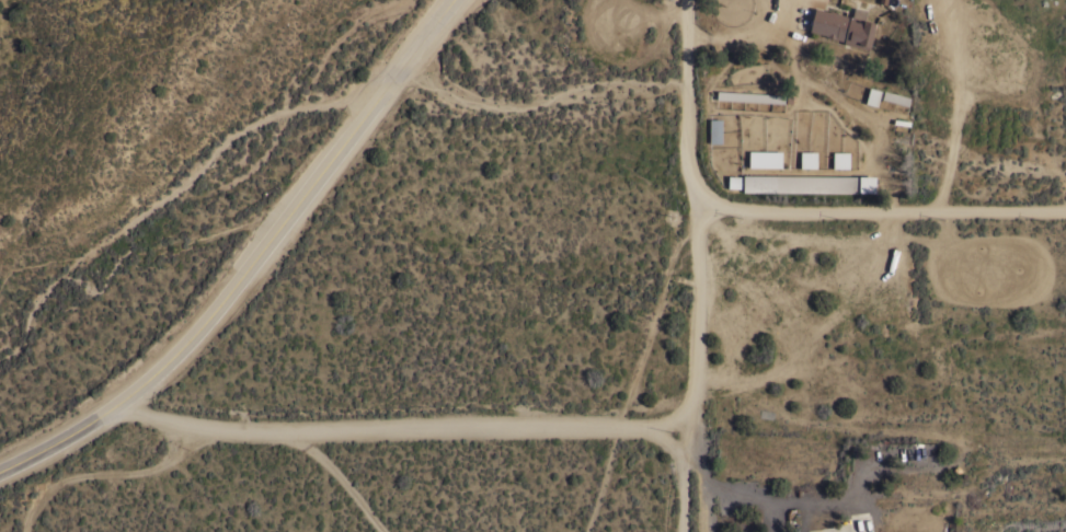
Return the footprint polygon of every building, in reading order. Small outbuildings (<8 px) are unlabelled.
[(829,11),(829,10),(835,11),(835,12),(851,16),(853,7),(867,10),(864,20),(875,22),(870,46),(869,46),(868,49),(844,43),(844,41),(826,36),(826,34),(810,31),(815,7),(829,11)] [(869,88),(881,91),(876,106),(864,103),(869,88)] [(784,95),(784,104),(717,100),(717,91),(784,95)] [(881,100),(883,91),(909,97),(907,106),(881,100)] [(788,113),(791,106),(859,146),(858,147),(863,150),(860,155),(788,113)] [(722,143),(709,143),(709,119),(722,119),(722,143)] [(777,168),(778,151),(745,150),(745,167),(777,168)] [(829,167),(845,168),(846,152),(830,152),(829,167)] [(743,190),(743,174),(857,175),(857,193),(743,190)] [(723,188),(736,188),(736,176),(724,176),(723,188)] [(859,176),(875,176),(875,193),(859,193),(859,176)]
